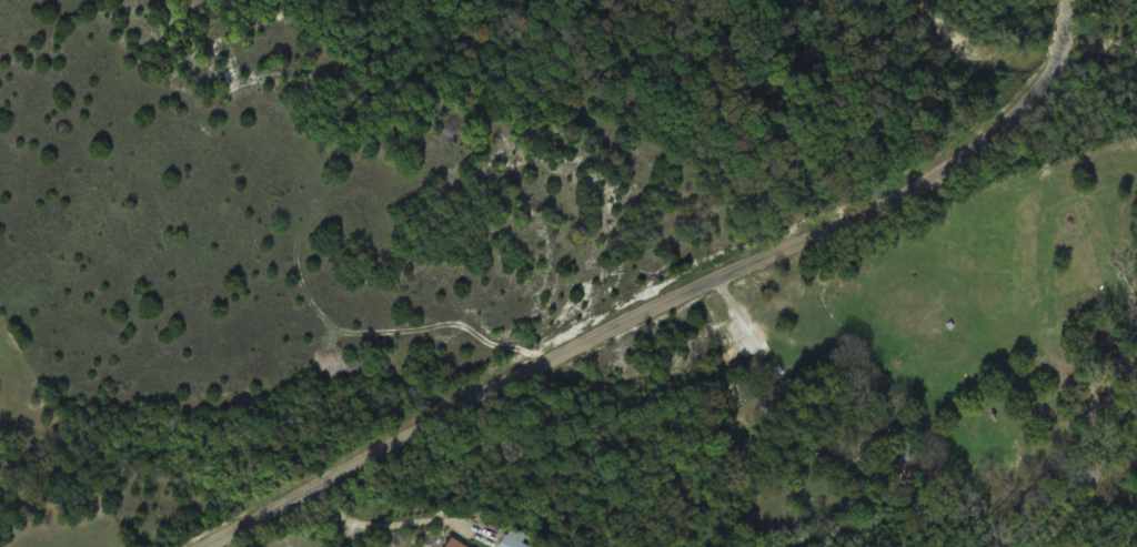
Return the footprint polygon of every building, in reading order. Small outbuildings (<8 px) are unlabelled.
[(1084,485),(1095,489),(1102,471),(1091,467),(1084,485)] [(530,543),(525,543),(525,528),(500,528),(500,546),(530,546),(530,543)]
